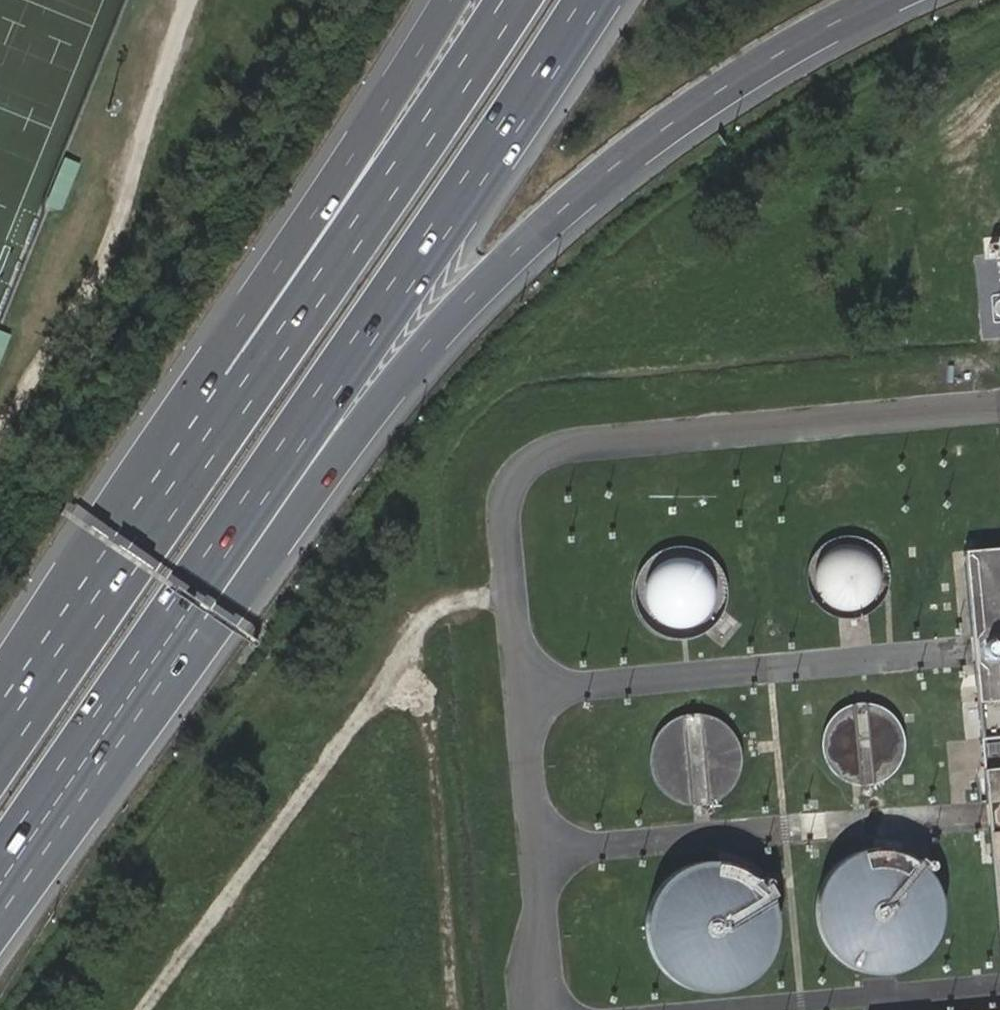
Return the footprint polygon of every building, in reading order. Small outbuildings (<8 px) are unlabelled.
[(44,204),(61,210),(78,162),(61,156),(44,204)] [(0,332),(0,356),(8,335),(0,332)] [(66,504),(65,525),(112,527),(113,506),(66,504)] [(825,544),(816,552),(811,563),(808,574),(809,585),(813,596),(820,606),(829,613),(840,617),(852,618),(863,615),(874,609),(882,601),(887,591),(890,580),(889,568),(885,557),(878,548),(869,541),(858,537),(846,536),(835,539),(825,544)] [(708,554),(695,548),(681,545),(667,547),(654,554),(643,564),(636,577),(634,591),(636,606),(643,619),(653,629),(666,636),(680,638),(694,636),(708,629),(718,619),(725,607),(727,592),(725,578),(718,565),(708,554)] [(999,936),(999,546),(965,550),(999,936)] [(829,766),(838,776),(850,782),(863,784),(871,784),(879,781),(888,776),(895,769),(901,759),(904,748),(904,736),(900,725),(893,715),(884,708),(878,705),(870,703),(860,703),(854,704),(846,707),(838,712),(834,716),(826,728),(824,733),(823,744),(824,753),(829,766)] [(669,720),(659,730),(652,743),(649,758),(651,772),(658,785),(668,795),(681,802),(695,805),(710,803),(723,796),(733,786),(740,773),(743,759),(740,744),(734,731),(724,721),(711,714),(696,712),(682,714),(669,720)] [(924,957),(934,946),(940,933),(944,919),(944,905),(941,891),(935,878),(926,866),(915,857),(902,851),(888,848),(874,848),(860,851),(847,857),(836,865),(827,876),(821,889),(817,903),(817,917),(820,930),(826,943),(834,954),(845,963),(858,970),(872,973),(885,974),(899,971),(913,965),(924,957)] [(673,872),(658,886),(649,905),(645,924),(648,945),(658,964),(672,979),(690,988),(711,991),(731,988),(750,979),(764,965),(774,946),(777,926),(774,906),(765,887),(751,872),(732,863),(712,860),(692,863),(673,872)]
